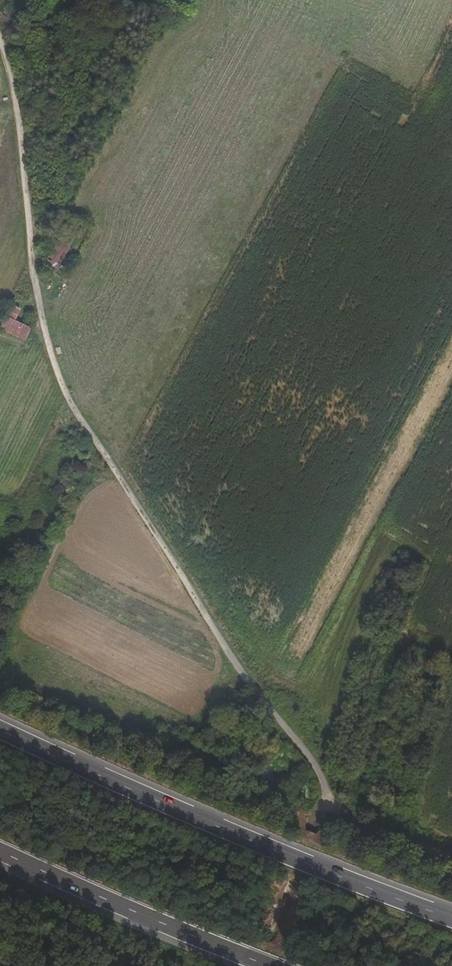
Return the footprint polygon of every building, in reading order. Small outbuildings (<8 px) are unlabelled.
[(54,272),(70,242),(57,236),(41,265),(54,272)] [(22,300),(12,295),(0,322),(0,330),(21,340),(28,326),(14,319),(22,300)]
